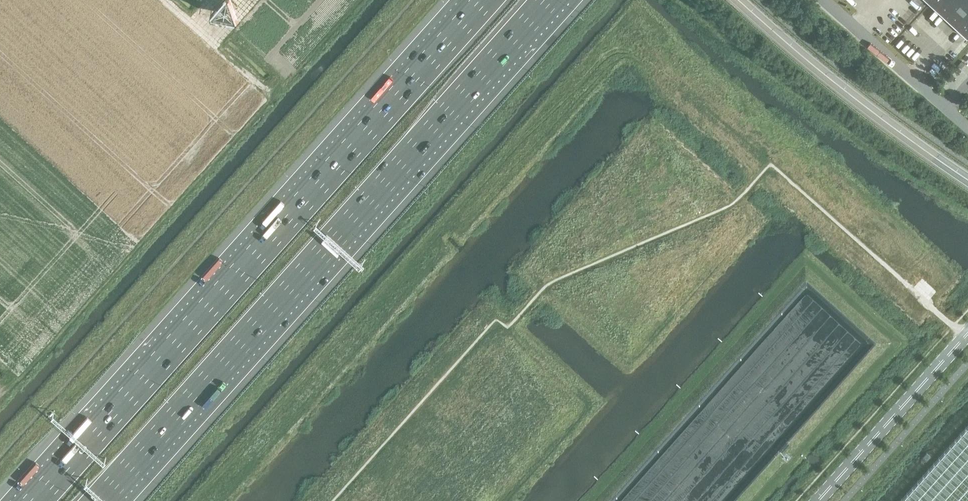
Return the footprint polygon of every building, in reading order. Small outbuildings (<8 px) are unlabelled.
[(967,37),(967,36),(967,0),(927,0),(967,37)] [(775,354),(745,381),(746,386),(753,389),(748,394),(751,397),(752,404),(761,402),(763,403),(764,407),(769,406),(777,409),(784,403),(796,407),(800,397),(802,400),(806,396),(814,377),(810,373),(808,366),(816,364),(807,361),(805,354),(802,353),(800,345),(796,346),(794,335),(788,333),(784,344),(785,348),(779,350),(778,353),(775,354)] [(900,500),(967,500),(967,425),(900,500)] [(622,500),(688,500),(682,496),(683,488),(684,488),(686,465),(679,459),(672,458),(659,473),(659,472),(649,471),(622,500)]
